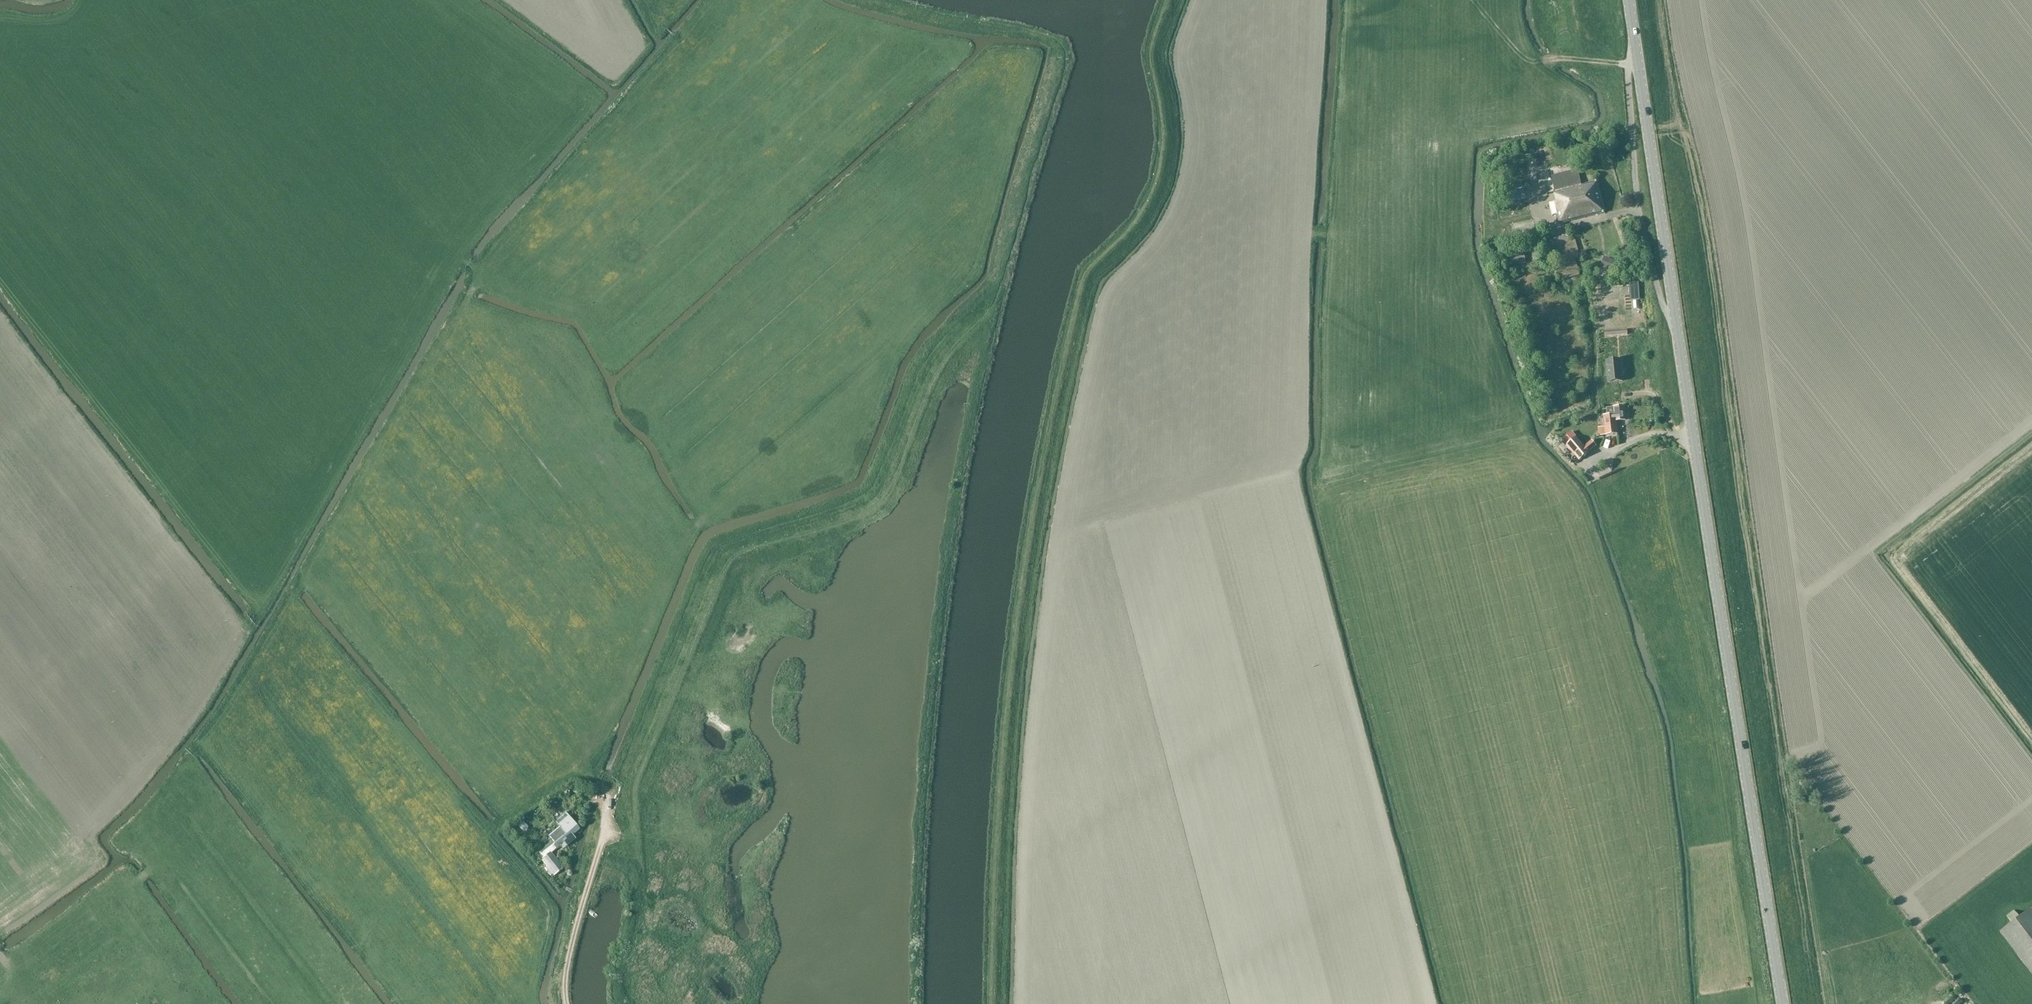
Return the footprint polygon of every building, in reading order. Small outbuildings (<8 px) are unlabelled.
[(1596,182),(1581,186),(1578,170),(1551,176),(1555,192),(1554,193),(1555,194),(1554,195),(1556,202),(1549,204),(1552,217),(1557,216),(1559,225),(1604,214),(1596,182)] [(1522,188),(1506,192),(1509,203),(1525,199),(1522,188)] [(1570,240),(1569,236),(1551,241),(1563,280),(1579,276),(1575,259),(1580,258),(1575,239),(1570,240)] [(1510,255),(1512,263),(1525,260),(1524,253),(1510,255)] [(1616,275),(1620,263),(1609,259),(1606,268),(1614,271),(1613,274),(1616,275)] [(1601,277),(1609,281),(1611,275),(1603,271),(1601,277)] [(1605,361),(1607,384),(1623,382),(1621,359),(1605,361)] [(1625,420),(1624,407),(1624,406),(1613,407),(1607,408),(1607,416),(1603,416),(1604,427),(1598,428),(1599,436),(1618,434),(1617,422),(1625,420)] [(1591,441),(1585,446),(1577,436),(1565,446),(1579,462),(1589,454),(1597,447),(1591,441)] [(575,788),(573,793),(577,795),(577,794),(585,797),(587,793),(579,790),(580,788),(576,786),(575,788)] [(553,841),(539,852),(544,857),(551,852),(551,853),(564,843),(567,847),(576,839),(573,835),(579,830),(573,823),(565,813),(554,822),(560,829),(550,838),(553,841)] [(544,857),(542,859),(555,875),(563,869),(551,853),(551,852),(544,857)] [(2030,909),(2019,918),(2014,910),(2006,916),(2012,923),(2000,932),(2031,974),(2031,912),(2030,909)]
